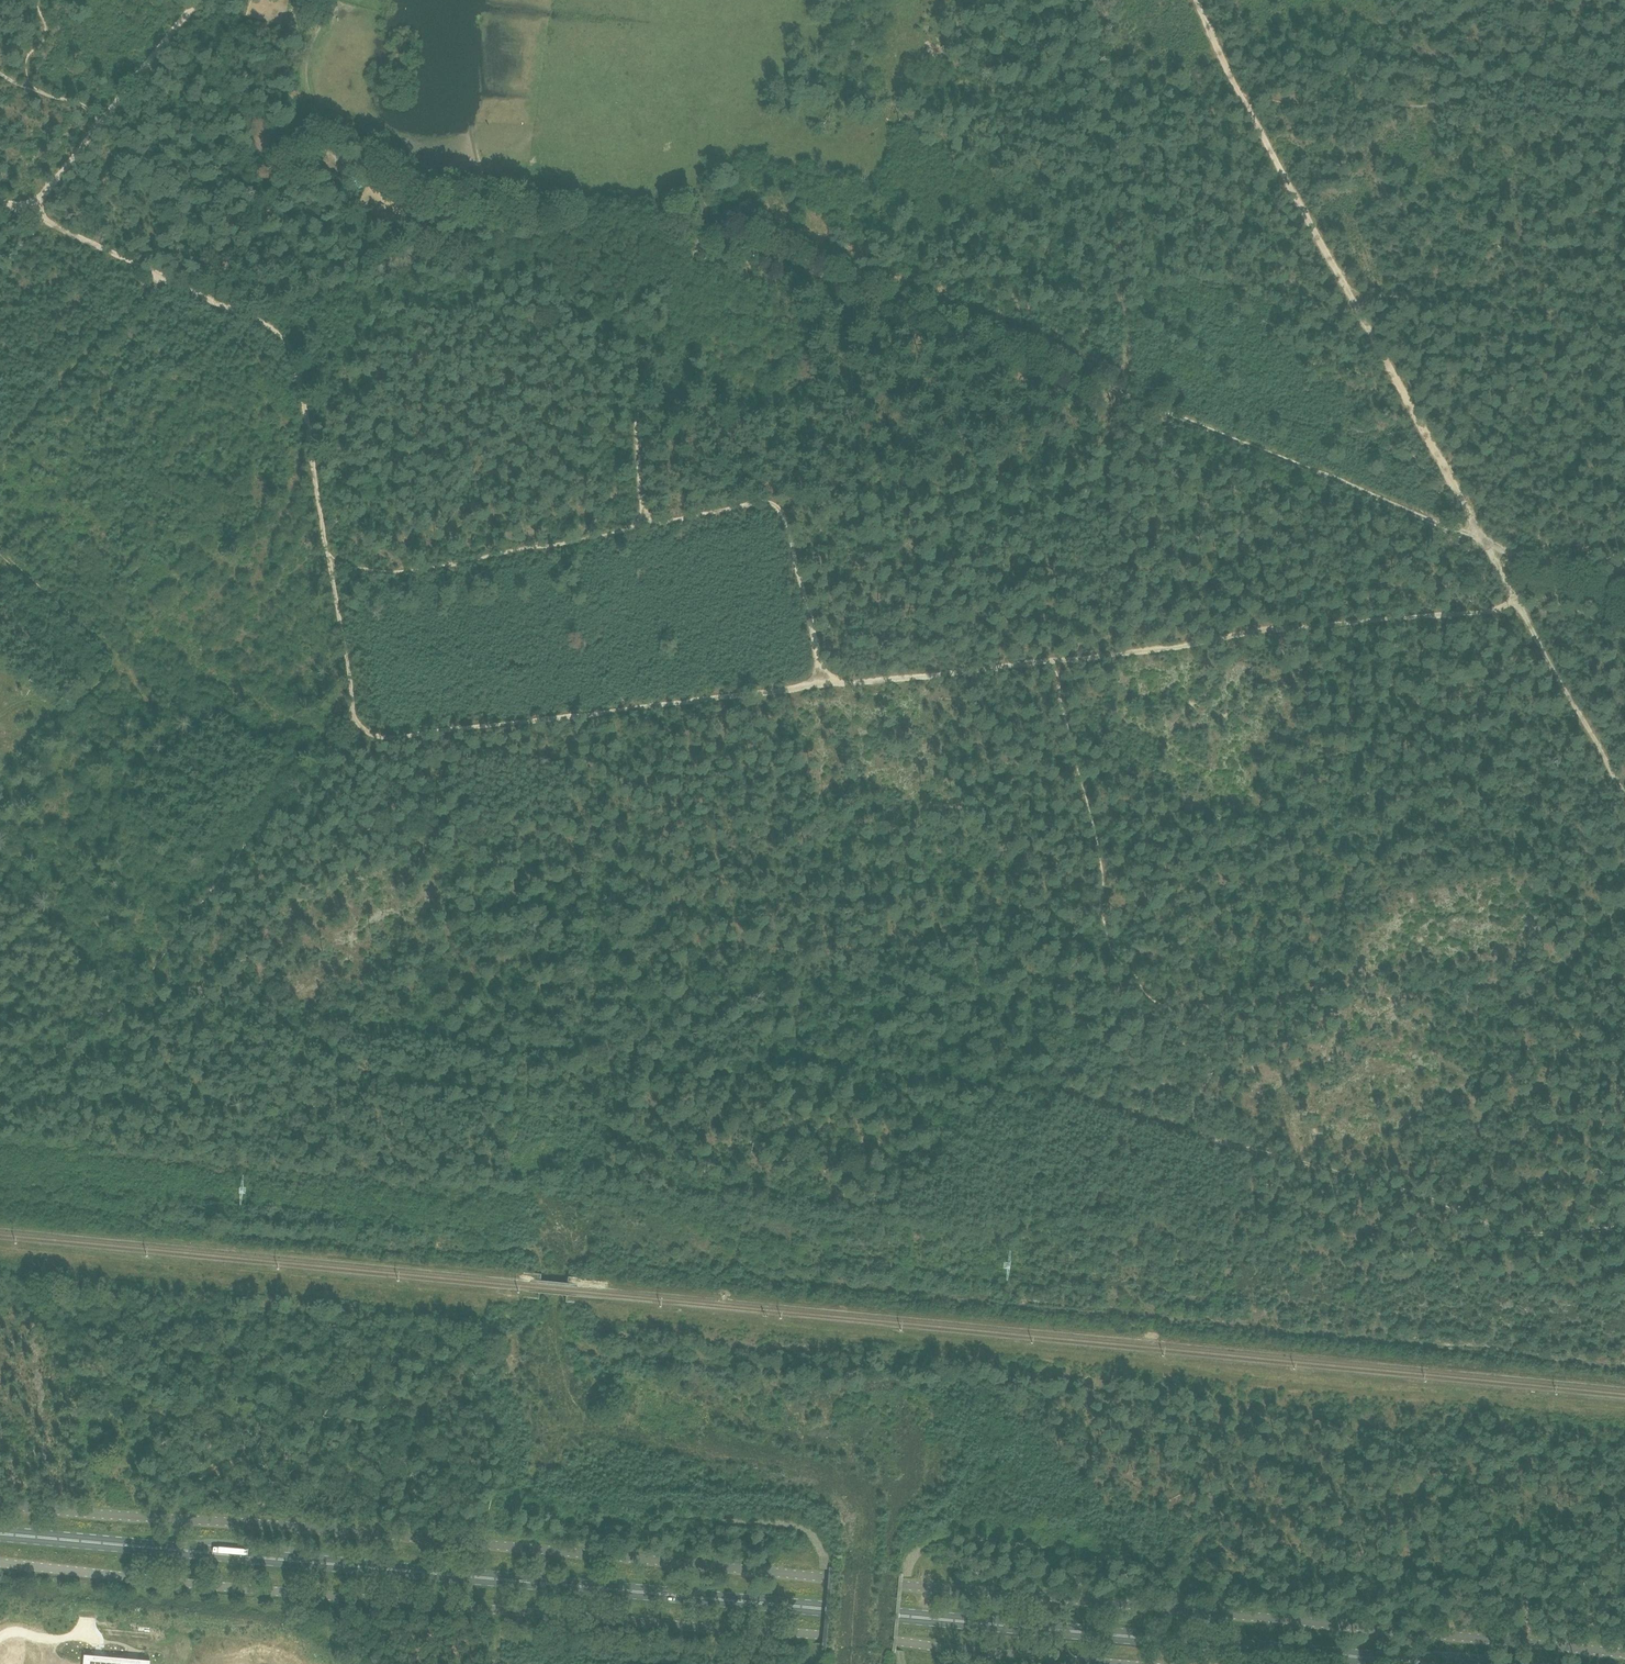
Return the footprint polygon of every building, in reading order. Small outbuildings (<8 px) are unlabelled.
[(322,28),(332,17),(325,11),(315,22),(322,28)] [(94,1556),(95,1546),(78,1544),(77,1554),(94,1556)] [(95,1658),(95,1656),(85,1655),(84,1663),(150,1663),(151,1660),(140,1659),(140,1662),(95,1658)]
